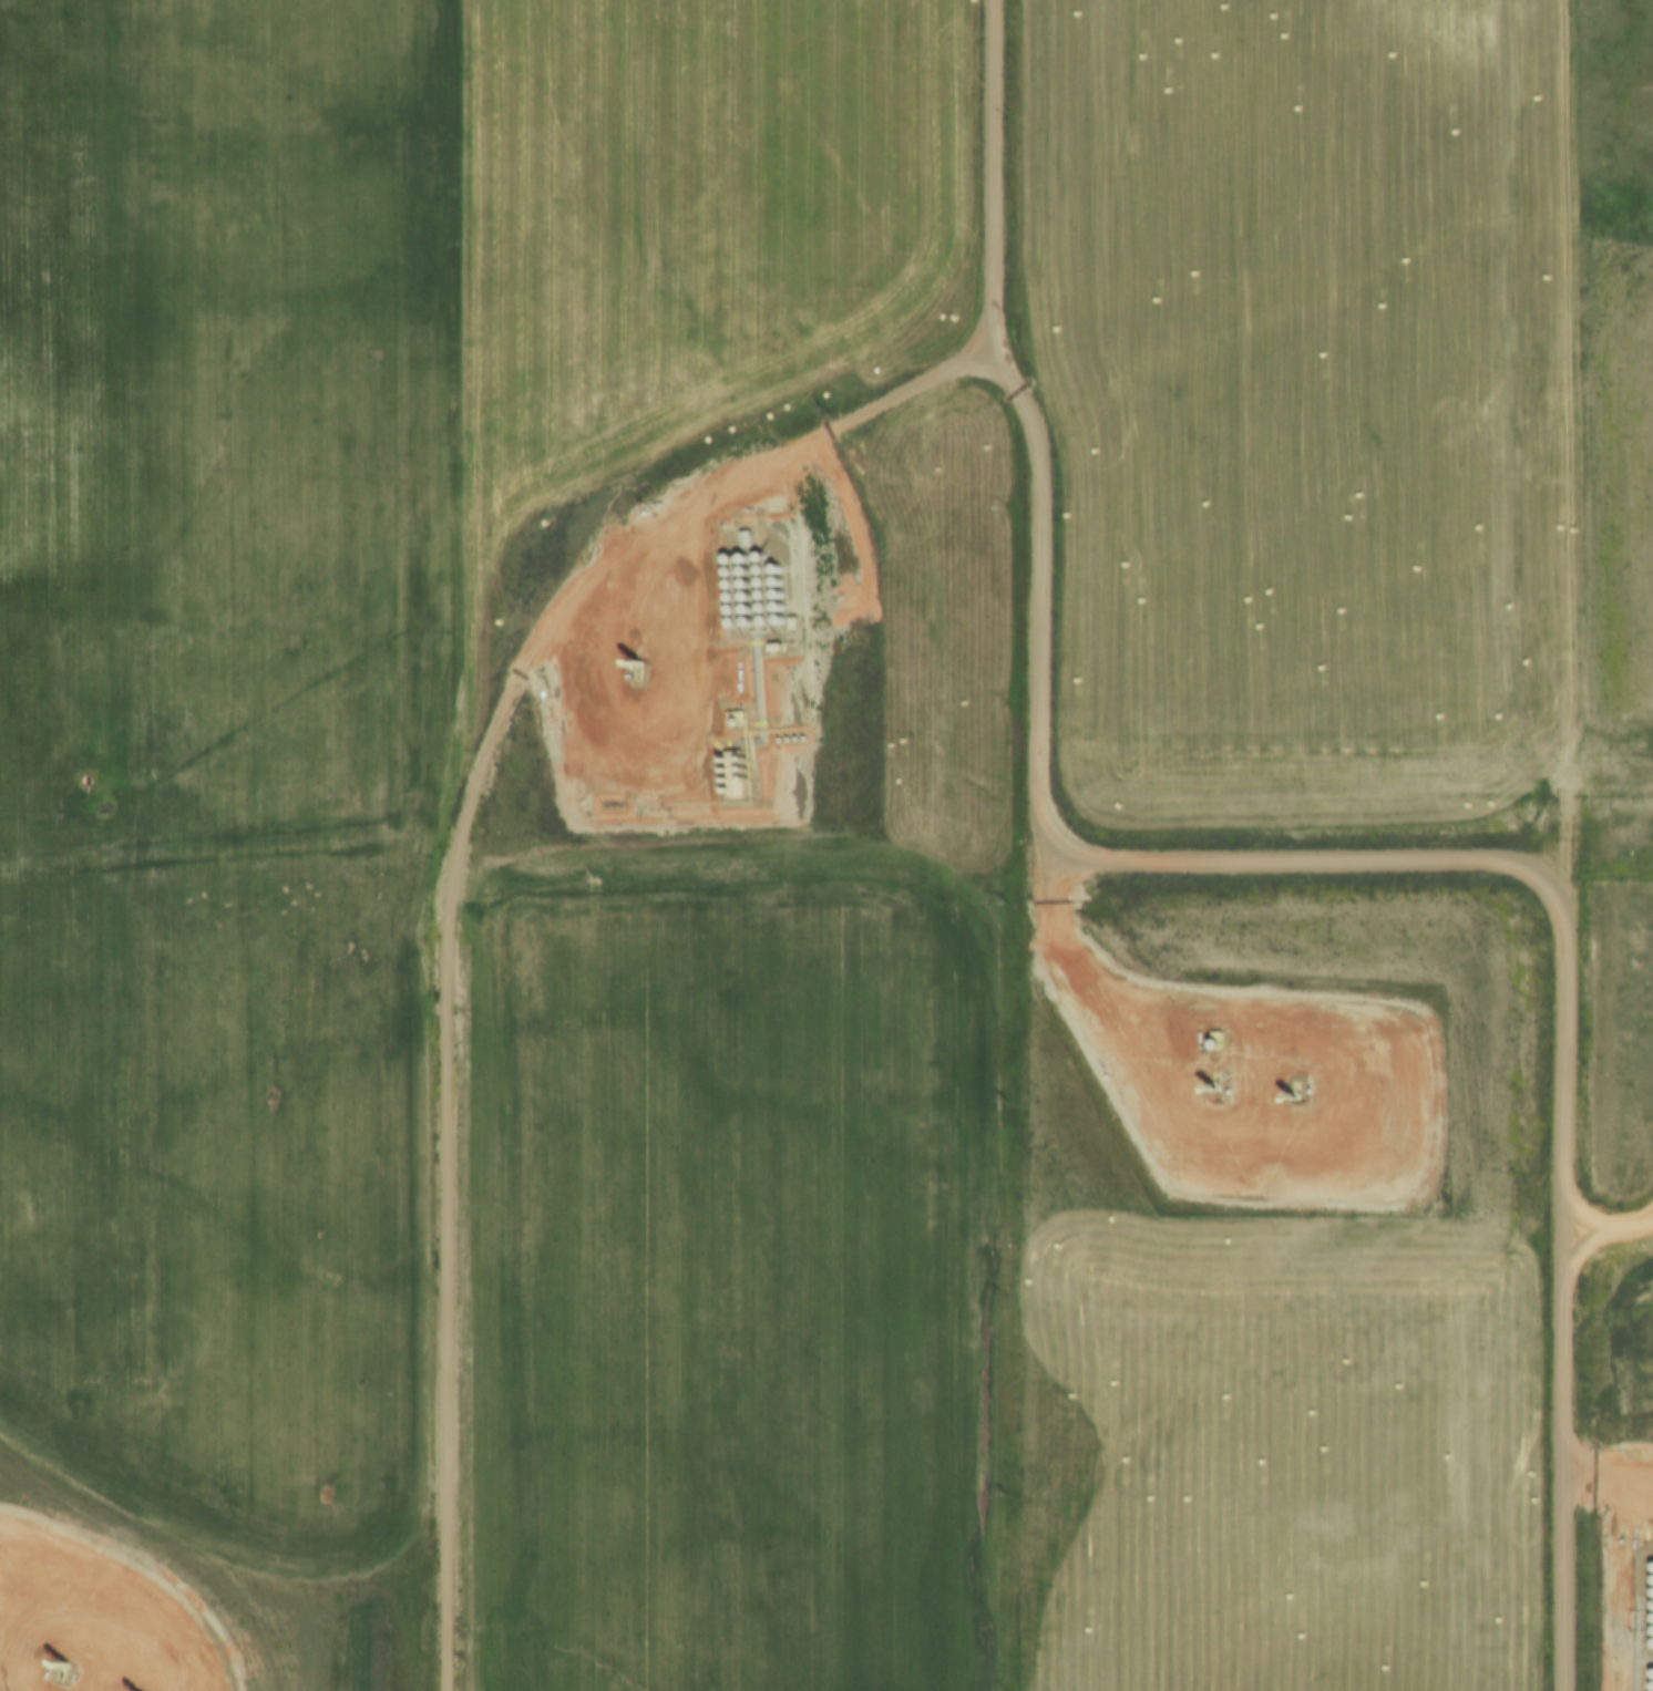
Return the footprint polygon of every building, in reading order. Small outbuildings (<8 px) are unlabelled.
[(784,616),(784,628),(793,628),(793,616),(784,616)] [(764,642),(764,651),(777,650),(777,641),(764,642)] [(739,710),(740,722),(723,723),(722,711),(739,710)] [(718,749),(722,797),(737,796),(733,747),(718,749)]
